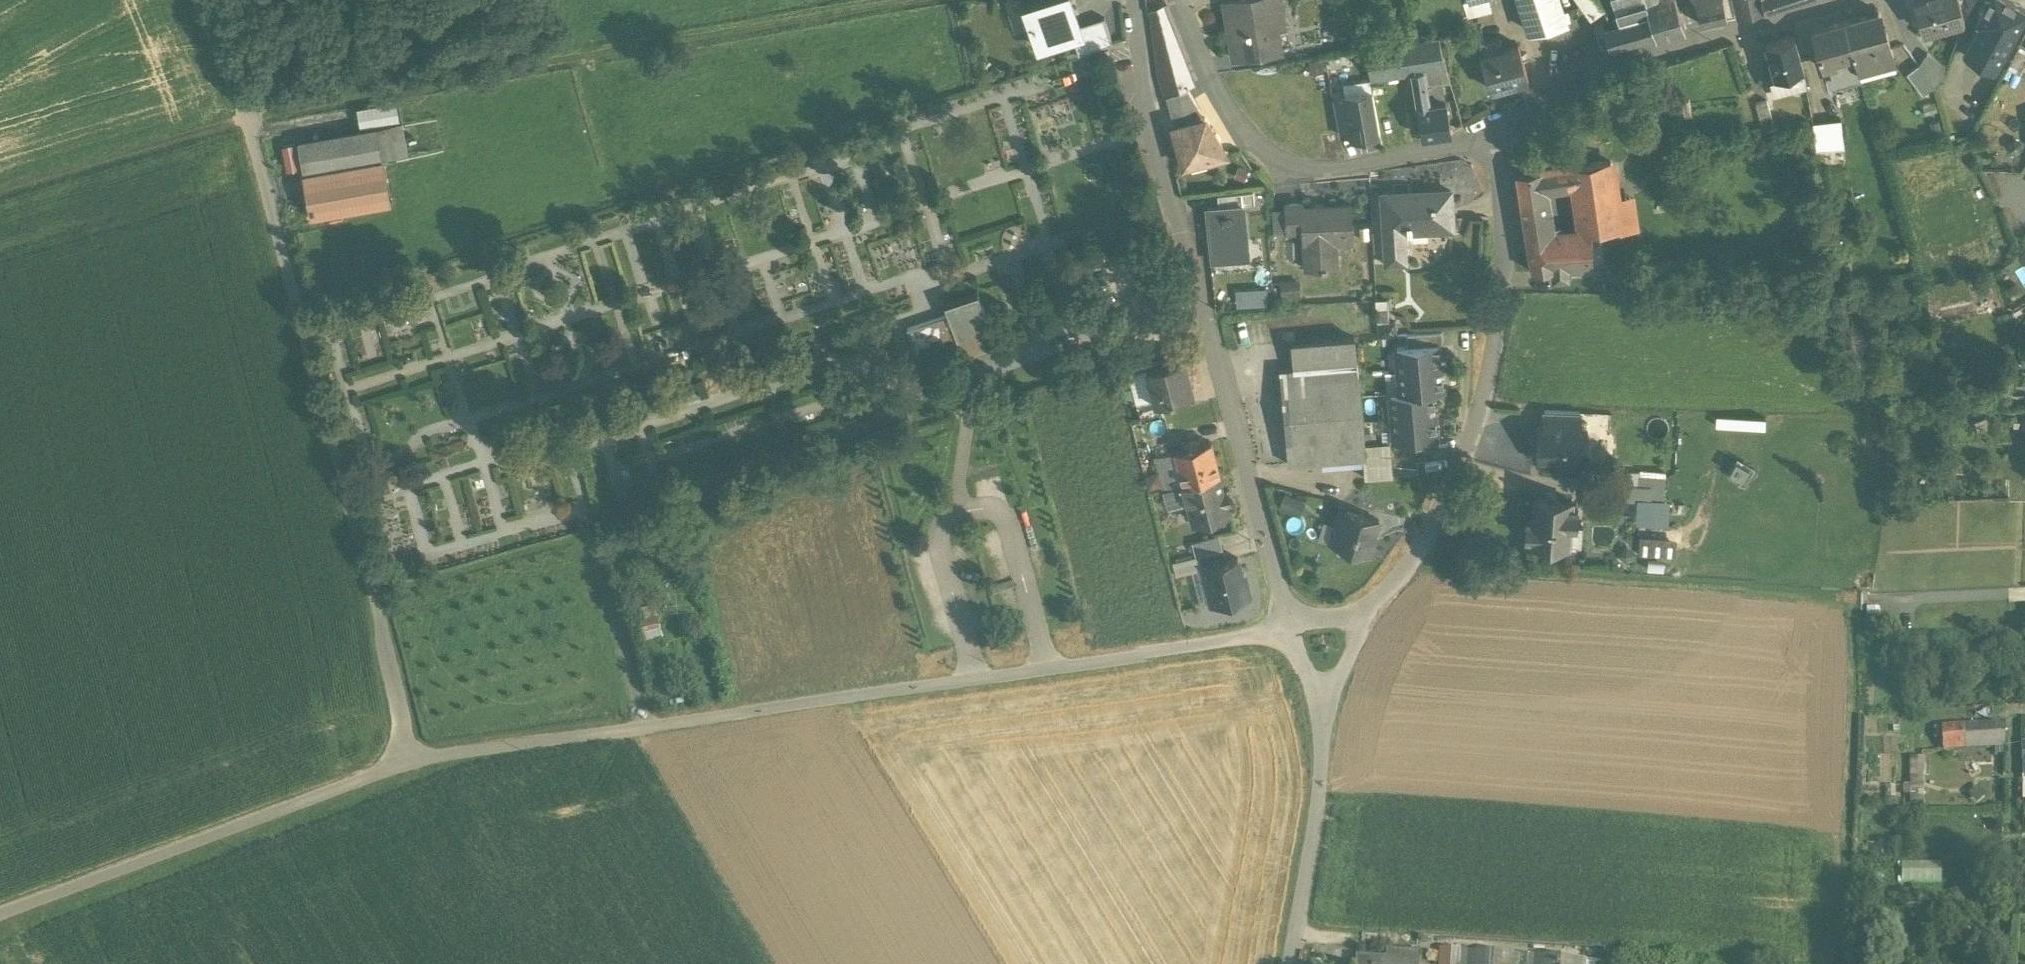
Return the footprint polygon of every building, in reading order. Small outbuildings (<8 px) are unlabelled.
[(1083,35),(1080,26),(1071,0),(1050,0),(1025,8),(1039,50),(1074,38),(1083,35)] [(1224,3),(1234,60),(1276,53),(1273,30),(1286,28),(1281,0),(1240,0),(1224,3)] [(1470,3),(1464,3),(1468,18),(1491,12),(1488,0),(1481,0),(1470,3)] [(1555,0),(1516,0),(1518,6),(1522,5),(1532,34),(1563,26),(1555,0)] [(1593,17),(1604,9),(1604,8),(1599,0),(1581,0),(1593,17)] [(1621,27),(1652,21),(1647,5),(1644,0),(1613,0),(1621,27)] [(1647,5),(1652,21),(1656,35),(1657,39),(1685,31),(1676,0),(1665,0),(1647,5)] [(1709,1),(1696,4),(1701,27),(1727,21),(1723,0),(1709,0),(1709,1)] [(1741,17),(1765,13),(1762,0),(1737,0),(1741,17)] [(1765,13),(1787,6),(1803,0),(1762,0),(1765,13)] [(1914,4),(1924,33),(1963,21),(1959,0),(1927,0),(1914,4)] [(1963,21),(1964,17),(1975,0),(1959,0),(1963,21)] [(2008,0),(1989,0),(1978,20),(1983,23),(1968,51),(1994,65),(2024,9),(2008,0)] [(1166,96),(1195,85),(1164,8),(1151,13),(1161,80),(1166,96)] [(1864,18),(1844,23),(1859,73),(1895,63),(1886,35),(1885,35),(1879,13),(1863,17),(1864,18)] [(1113,44),(1104,18),(1080,26),(1083,35),(1074,38),(1079,55),(1113,44)] [(1620,27),(1606,31),(1611,48),(1656,35),(1652,21),(1621,27),(1620,27)] [(1844,23),(1813,32),(1824,70),(1830,69),(1834,84),(1860,77),(1859,73),(1844,23)] [(1439,37),(1366,51),(1371,80),(1412,73),(1412,72),(1446,65),(1439,37)] [(1794,37),(1767,46),(1776,82),(1772,83),(1774,89),(1805,80),(1803,71),(1794,37)] [(1500,40),(1480,46),(1483,56),(1503,50),(1500,40)] [(1483,56),(1482,57),(1492,92),(1528,81),(1518,46),(1503,50),(1483,56)] [(1946,68),(1927,54),(1919,66),(1935,87),(1941,81),(1946,68)] [(1446,65),(1412,72),(1412,73),(1415,89),(1427,86),(1450,81),(1446,65)] [(1919,66),(1907,75),(1923,96),(1935,87),(1919,66)] [(1436,93),(1428,94),(1427,86),(1415,89),(1423,139),(1451,134),(1446,103),(1438,104),(1436,93)] [(1188,90),(1166,96),(1171,112),(1197,105),(1188,90)] [(1373,93),(1345,97),(1351,135),(1352,139),(1380,134),(1373,93)] [(1345,99),(1333,101),(1340,137),(1351,135),(1345,99)] [(1767,101),(1756,105),(1763,131),(1774,128),(1767,101)] [(399,102),(359,108),(362,127),(402,120),(399,102)] [(1205,119),(1175,127),(1185,163),(1225,153),(1215,137),(1213,137),(1210,128),(1205,119)] [(1841,122),(1813,125),(1817,153),(1845,150),(1841,122)] [(402,124),(298,143),(304,174),(383,160),(408,156),(402,124)] [(281,149),(287,172),(300,169),(294,146),(281,149)] [(383,160),(304,175),(312,217),(391,203),(383,160)] [(1546,198),(1544,187),(1549,186),(1575,183),(1580,229),(1584,229),(1593,231),(1622,229),(1611,161),(1609,161),(1608,160),(1517,176),(1524,218),(1548,213),(1546,198)] [(1451,190),(1382,194),(1387,264),(1406,262),(1404,243),(1401,244),(1400,228),(1408,227),(1411,225),(1453,223),(1451,190)] [(1218,196),(1219,207),(1243,205),(1255,204),(1254,193),(1218,196)] [(1212,261),(1248,257),(1243,205),(1219,207),(1207,209),(1212,261)] [(1303,205),(1286,206),(1288,234),(1303,233),(1302,211),(1303,211),(1303,205)] [(1351,206),(1322,208),(1322,210),(1303,211),(1302,211),(1303,233),(1303,246),(1305,246),(1306,269),(1328,268),(1326,243),(1353,242),(1351,206)] [(1548,213),(1524,218),(1530,253),(1550,250),(1594,246),(1593,231),(1584,229),(1580,229),(1551,231),(1548,213)] [(1550,250),(1530,253),(1533,273),(1553,269),(1554,279),(1569,278),(1569,268),(1595,266),(1594,246),(1550,250)] [(1235,289),(1238,307),(1270,303),(1268,285),(1235,289)] [(977,289),(944,300),(949,315),(963,356),(996,347),(977,289)] [(921,369),(963,356),(949,315),(909,329),(921,369)] [(1396,322),(1378,323),(1379,337),(1396,335),(1396,322)] [(1442,331),(1406,335),(1407,346),(1439,344),(1443,343),(1442,331)] [(1941,346),(1960,345),(1960,334),(1940,334),(1941,346)] [(1355,337),(1291,343),(1294,369),(1357,363),(1355,337)] [(1407,346),(1397,347),(1399,371),(1441,367),(1439,344),(1407,346)] [(1148,354),(1125,362),(1129,374),(1147,369),(1147,367),(1151,366),(1148,354)] [(1184,357),(1161,363),(1161,364),(1151,366),(1147,367),(1147,369),(1156,400),(1156,403),(1161,401),(1193,393),(1184,357)] [(1294,369),(1280,370),(1288,464),(1364,457),(1366,457),(1365,444),(1357,363),(1294,369)] [(1441,367),(1399,371),(1401,393),(1401,394),(1433,391),(1443,390),(1441,367)] [(1147,369),(1129,374),(1138,405),(1156,400),(1147,369)] [(1433,391),(1401,394),(1401,393),(1391,394),(1393,418),(1435,414),(1433,391)] [(1156,403),(1156,400),(1138,405),(1141,419),(1164,413),(1161,401),(1156,403)] [(1580,411),(1544,410),(1544,426),(1579,427),(1580,411)] [(1435,414),(1393,418),(1395,441),(1424,439),(1437,438),(1435,414)] [(1544,426),(1540,426),(1539,460),(1583,461),(1583,453),(1587,450),(1589,446),(1589,442),(1587,438),(1584,435),(1584,427),(1544,426)] [(1198,438),(1185,442),(1186,449),(1176,451),(1185,484),(1219,475),(1211,442),(1200,445),(1198,438)] [(1395,441),(1389,442),(1391,463),(1417,461),(1426,460),(1424,439),(1395,441)] [(1389,442),(1365,444),(1366,457),(1364,457),(1366,478),(1393,476),(1391,463),(1389,442)] [(1176,451),(1155,456),(1164,489),(1183,485),(1185,484),(1176,451)] [(1417,461),(1391,463),(1393,476),(1418,473),(1417,461)] [(1185,484),(1183,485),(1187,502),(1192,520),(1229,511),(1226,502),(1230,501),(1227,490),(1224,491),(1219,475),(1185,484)] [(1664,477),(1640,475),(1639,485),(1628,484),(1627,498),(1650,500),(1650,498),(1663,498),(1664,477)] [(1183,485),(1164,489),(1169,507),(1187,502),(1183,485)] [(1573,500),(1534,497),(1533,519),(1527,519),(1525,537),(1531,537),(1531,543),(1569,545),(1571,524),(1577,525),(1577,520),(1578,507),(1572,507),(1573,500)] [(1378,519),(1346,510),(1342,521),(1338,520),(1336,526),(1341,527),(1335,545),(1339,546),(1338,550),(1347,552),(1351,549),(1371,555),(1376,536),(1373,535),(1378,519)] [(1577,525),(1571,524),(1569,545),(1580,546),(1583,521),(1577,520),(1577,525)] [(1197,554),(1224,547),(1221,533),(1194,540),(1197,554)] [(1642,535),(1641,554),(1678,554),(1678,536),(1642,535)] [(1198,555),(1173,562),(1176,575),(1192,571),(1201,568),(1201,567),(1198,555)] [(1238,557),(1206,566),(1216,603),(1250,595),(1244,572),(1242,573),(1238,557)] [(1206,566),(1201,567),(1201,568),(1192,571),(1201,607),(1210,605),(1210,604),(1216,603),(1206,566)] [(2005,720),(1942,724),(1943,747),(2005,744),(2005,720)] [(1927,798),(1925,753),(1909,754),(1911,799),(1927,798)] [(1900,859),(1900,879),(1943,879),(1943,859),(1900,859)] [(1440,950),(1439,963),(1461,963),(1462,951),(1440,950)] [(1356,957),(1356,963),(1419,963),(1419,954),(1393,952),(1392,960),(1356,957)] [(1468,952),(1467,963),(1520,963),(1521,956),(1468,952)]
